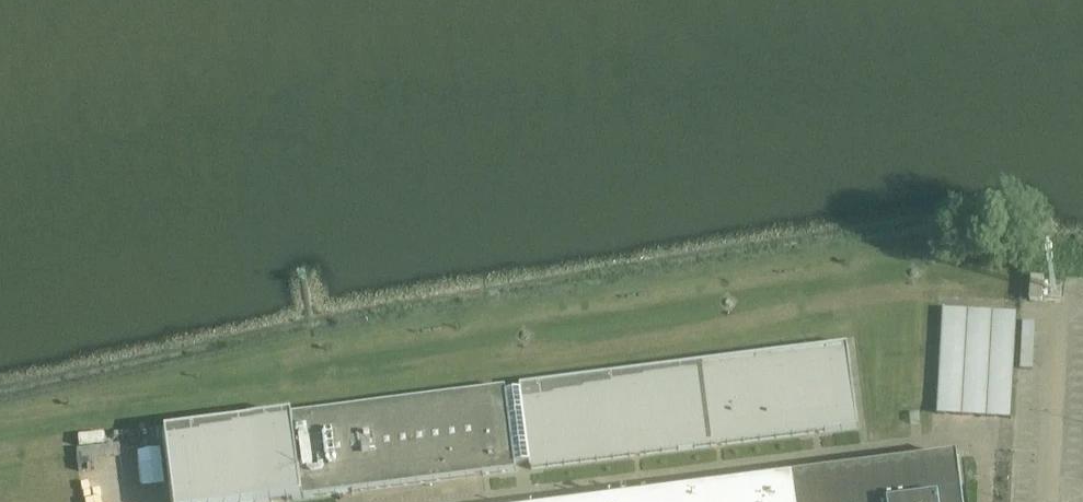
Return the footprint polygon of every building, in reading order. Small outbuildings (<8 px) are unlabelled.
[(1042,299),(1042,296),(1043,277),(1030,276),(1029,299),(1042,299)] [(942,309),(936,415),(1011,419),(1017,314),(942,309)] [(161,432),(170,501),(284,501),(516,472),(515,467),(529,465),(530,471),(858,429),(847,345),(519,387),(520,392),(506,394),(505,388),(161,432)] [(957,457),(955,457),(955,459),(791,480),(794,501),(962,501),(957,457)] [(791,480),(621,501),(794,501),(791,480)]
